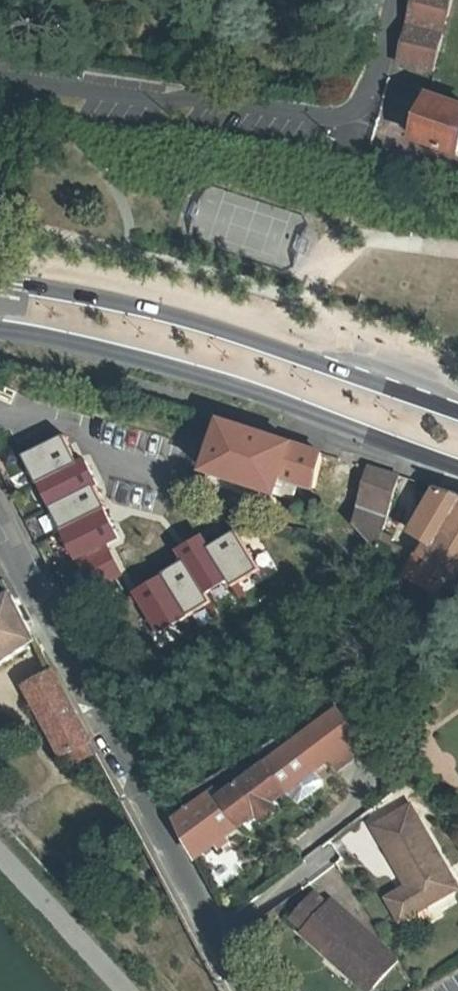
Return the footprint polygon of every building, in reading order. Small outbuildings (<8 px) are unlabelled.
[(401,62),(435,72),(454,0),(417,0),(401,62)] [(457,153),(457,105),(430,96),(425,110),(418,108),(409,136),(457,153)] [(309,486),(320,451),(216,418),(200,469),(272,491),(277,476),(309,486)] [(71,440),(30,460),(83,567),(130,544),(90,463),(84,466),(71,440)] [(382,529),(400,476),(369,467),(358,503),(354,524),(392,564),(400,548),(390,542),(393,535),(382,529)] [(449,582),(453,575),(456,577),(457,574),(457,494),(437,488),(411,534),(425,541),(408,572),(437,588),(449,582)] [(189,568),(139,594),(175,661),(205,645),(193,621),(218,608),(214,600),(263,573),(243,536),(215,551),(209,539),(181,554),(189,568)] [(35,640),(11,595),(0,603),(0,665),(35,640)] [(27,689),(65,754),(73,750),(80,761),(96,752),(53,673),(27,689)] [(355,731),(364,724),(350,705),(341,711),(338,708),(224,796),(218,789),(177,820),(198,860),(242,826),(243,827),(289,793),(297,801),(302,802),(325,785),(326,779),(318,770),(360,738),(355,731)] [(355,731),(360,738),(369,730),(364,724),(355,731)] [(264,745),(268,750),(285,739),(282,735),(264,745)] [(218,773),(223,781),(261,758),(257,750),(218,773)] [(402,923),(423,910),(457,889),(457,886),(410,806),(373,828),(409,887),(388,900),(402,923)] [(306,926),(329,905),(315,891),(293,914),(306,926)] [(329,905),(306,926),(303,930),(328,953),(332,949),(373,987),(398,959),(333,900),(329,905)] [(328,953),(368,990),(369,990),(373,987),(332,949),(328,953)]
